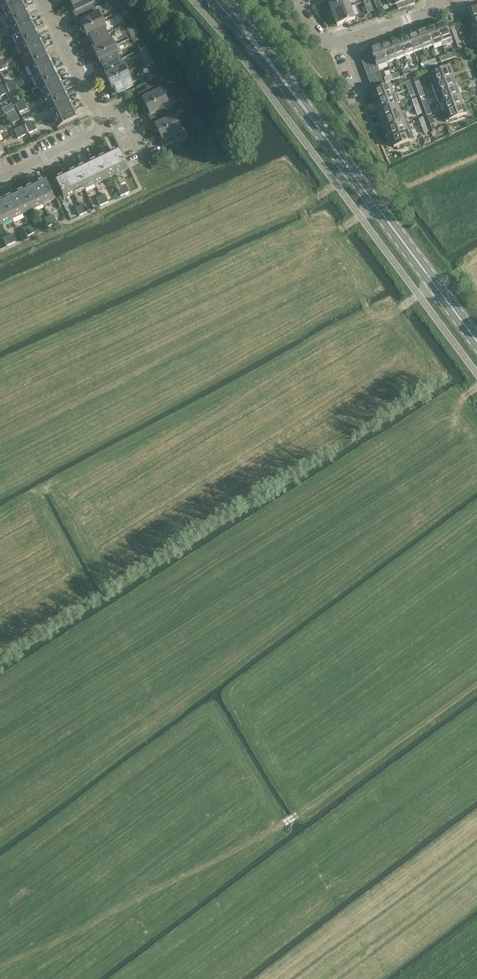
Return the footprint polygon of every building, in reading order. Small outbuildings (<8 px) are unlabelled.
[(8,24),(28,15),(21,0),(5,0),(0,2),(0,9),(8,24)] [(71,4),(74,11),(72,12),(75,17),(95,8),(92,3),(93,3),(92,0),(78,0),(71,4)] [(328,1),(332,13),(351,6),(349,1),(350,0),(351,0),(330,0),(328,1)] [(367,12),(373,10),(369,0),(366,0),(363,1),(367,12)] [(395,5),(396,4),(398,9),(414,3),(413,0),(393,0),(395,5)] [(355,18),(351,6),(332,13),(337,25),(355,18)] [(95,8),(75,17),(78,23),(79,22),(83,30),(102,21),(98,12),(97,12),(95,8)] [(470,14),(472,21),(476,19),(476,8),(469,11),(468,12),(469,15),(470,14)] [(8,24),(17,45),(37,35),(28,15),(8,24)] [(435,24),(442,42),(443,45),(452,42),(445,21),(444,21),(443,20),(435,23),(435,24)] [(102,21),(83,30),(86,37),(85,38),(87,44),(107,34),(105,29),(106,29),(102,21)] [(433,46),(442,42),(435,24),(434,23),(426,26),(426,27),(433,46)] [(433,46),(426,27),(426,26),(416,30),(417,31),(423,49),(433,46)] [(413,32),(408,34),(414,52),(423,49),(417,31),(416,31),(416,30),(413,31),(413,32)] [(398,38),(398,37),(405,56),(414,52),(408,34),(407,34),(407,33),(404,35),(398,38)] [(107,34),(87,44),(90,49),(92,49),(95,56),(114,46),(110,38),(110,39),(107,34)] [(17,45),(27,66),(47,56),(37,35),(17,45)] [(398,37),(389,40),(396,59),(405,56),(398,37)] [(379,43),(380,44),(387,62),(396,59),(389,40),(379,43)] [(375,59),(377,64),(377,66),(387,62),(380,44),(379,43),(371,47),(371,48),(373,54),(375,59)] [(114,46),(95,56),(99,63),(97,64),(100,69),(120,60),(117,55),(118,55),(114,46)] [(359,52),(361,58),(373,54),(371,48),(359,52)] [(361,58),(363,63),(375,59),(373,54),(361,58)] [(27,66),(37,86),(57,77),(47,56),(27,66)] [(363,63),(365,69),(377,64),(375,59),(363,63)] [(120,60),(100,69),(103,75),(104,74),(108,82),(127,73),(123,64),(122,65),(120,60)] [(379,70),(377,66),(377,64),(365,69),(367,75),(379,70)] [(429,76),(432,84),(453,77),(454,76),(451,67),(450,68),(449,67),(432,74),(432,75),(429,76)] [(367,75),(369,80),(381,76),(379,70),(367,75)] [(127,73),(108,82),(111,89),(110,90),(112,96),(132,86),(130,81),(131,81),(127,73)] [(417,75),(412,76),(417,90),(422,88),(417,75)] [(381,76),(369,80),(371,85),(383,81),(381,76)] [(37,86),(47,107),(67,97),(57,77),(37,86)] [(456,86),(457,85),(456,83),(455,83),(453,77),(432,84),(436,94),(456,86)] [(371,85),(373,91),(385,86),(383,81),(371,85)] [(372,91),(376,101),(394,94),(391,84),(385,86),(373,91),(372,91)] [(146,107),(164,98),(160,90),(157,85),(138,94),(140,100),(142,100),(146,107)] [(461,95),(460,92),(459,92),(456,86),(436,94),(439,103),(440,103),(460,95),(461,95)] [(379,110),(398,103),(400,102),(398,93),(394,94),(376,101),(379,110)] [(461,95),(460,95),(440,103),(443,112),(463,104),(464,104),(461,95)] [(47,107),(52,117),(57,128),(77,118),(67,97),(47,107)] [(164,98),(146,107),(149,114),(147,115),(150,121),(170,111),(167,107),(168,106),(164,98)] [(196,114),(191,102),(185,105),(191,117),(196,114)] [(379,110),(383,119),(401,112),(398,103),(379,110)] [(466,110),(465,110),(463,104),(443,112),(442,112),(446,121),(467,114),(466,113),(467,113),(466,110)] [(170,111),(150,121),(153,126),(155,126),(158,133),(177,124),(173,116),(172,116),(170,111)] [(385,127),(385,128),(404,121),(401,112),(383,119),(384,122),(385,122),(386,127),(385,127)] [(407,120),(404,121),(385,128),(388,136),(390,136),(390,137),(410,130),(407,120)] [(177,124),(158,133),(161,140),(160,141),(163,147),(182,138),(180,133),(181,132),(177,124)] [(410,130),(390,137),(389,137),(390,140),(391,140),(394,146),(414,139),(410,130)] [(116,150),(106,155),(95,159),(105,180),(126,169),(116,150)] [(75,169),(84,189),(105,180),(95,159),(75,169)] [(75,169),(64,174),(54,179),(63,199),(84,189),(75,169)] [(23,190),(32,210),(53,200),(44,180),(23,190)] [(23,190),(13,195),(2,199),(12,220),(32,210),(23,190)] [(2,199),(0,201),(0,225),(12,220),(2,199)]
